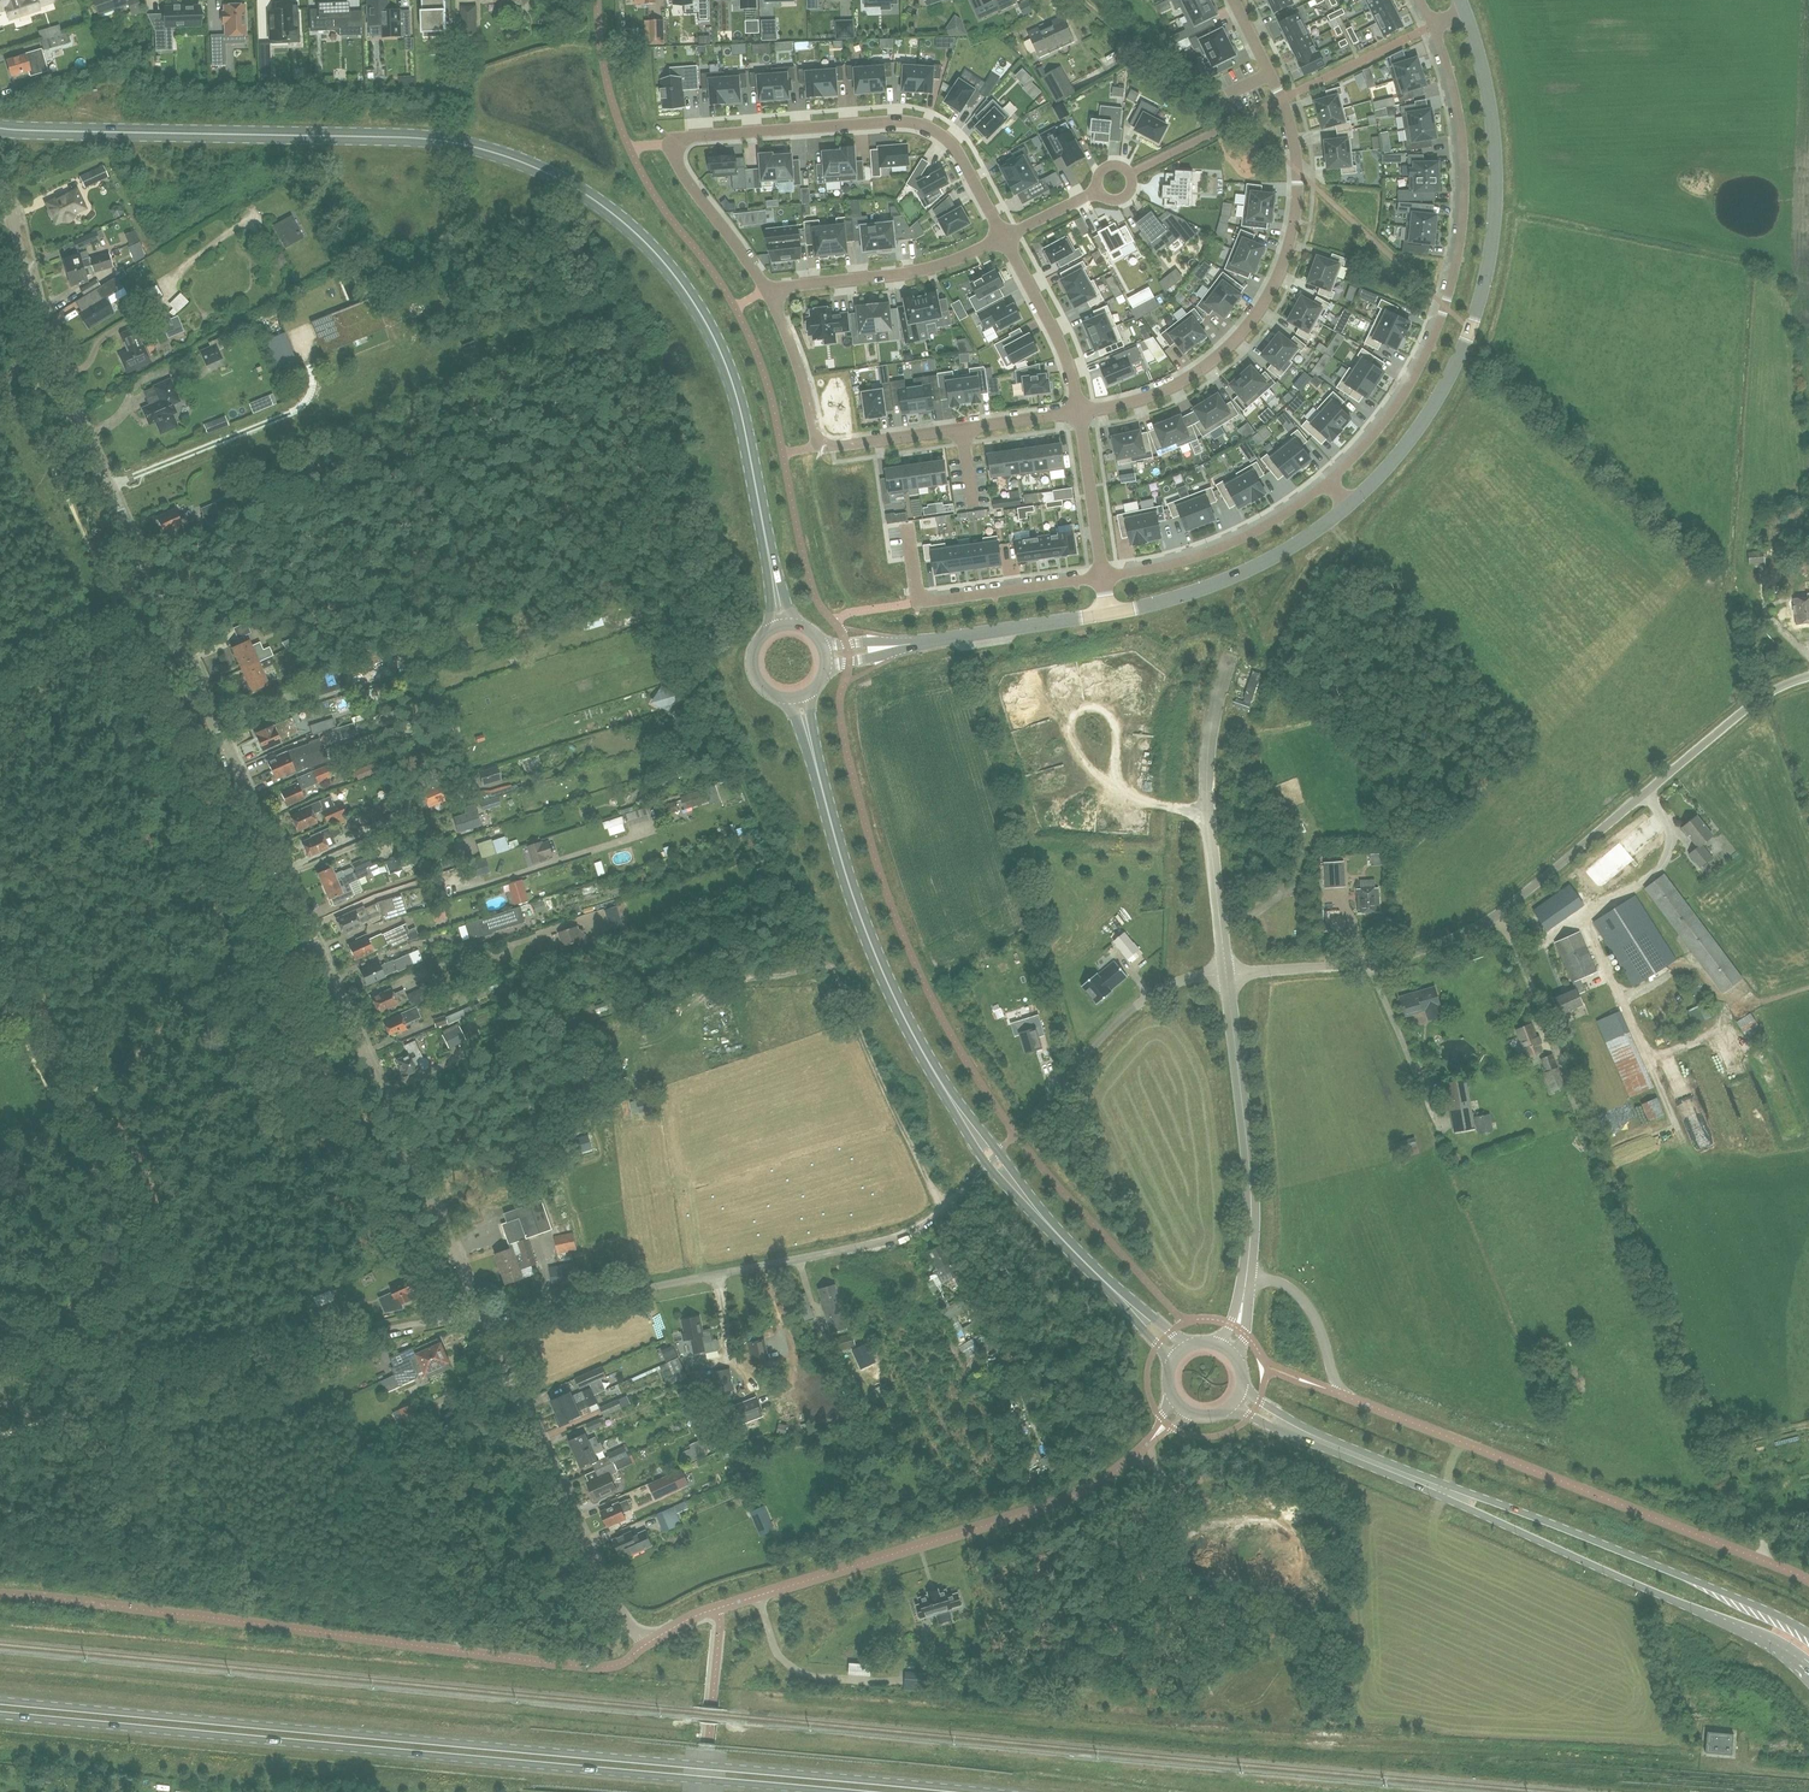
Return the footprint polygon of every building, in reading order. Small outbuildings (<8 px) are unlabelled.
[(1,10),(6,8),(10,19),(36,11),(35,7),(53,1),(53,0),(0,0),(0,6),(1,10)] [(95,4),(92,6),(94,13),(97,12),(99,15),(128,5),(132,16),(143,13),(138,0),(93,0),(95,4)] [(384,34),(384,37),(411,36),(410,11),(401,11),(391,12),(391,10),(388,10),(388,0),(375,0),(368,0),(368,7),(366,7),(366,17),(369,17),(369,28),(384,27),(384,34)] [(425,29),(446,29),(445,0),(423,0),(423,11),(421,11),(422,30),(425,29)] [(670,2),(674,2),(674,4),(684,4),(693,3),(693,2),(698,2),(698,14),(699,22),(709,21),(709,0),(670,0),(670,2)] [(741,8),(756,8),(756,0),(741,0),(741,8)] [(881,10),(891,10),(891,0),(881,0),(881,10)] [(1001,11),(1018,3),(1017,0),(996,0),(1001,11)] [(1211,3),(1209,0),(1171,0),(1176,10),(1181,8),(1185,15),(1211,3)] [(1294,4),(1292,0),(1268,0),(1274,13),(1294,4)] [(1390,0),(1366,0),(1371,11),(1391,1),(1390,0)] [(349,11),(349,5),(349,4),(348,4),(348,3),(347,3),(347,2),(346,2),(340,3),(340,1),(324,2),(324,3),(318,3),(318,9),(310,10),(311,31),(326,31),(326,28),(347,27),(347,36),(357,35),(357,24),(356,24),(347,25),(347,15),(349,15),(349,11)] [(1397,14),(1391,1),(1371,11),(1377,24),(1397,14)] [(270,44),(288,43),(288,33),(300,32),(299,12),(297,12),(296,3),(289,3),(277,4),(277,12),(268,12),(270,43),(270,44)] [(1189,37),(1205,30),(1202,23),(1219,15),(1215,7),(1213,8),(1211,3),(1185,15),(1188,22),(1183,25),(1189,37)] [(248,35),(247,5),(226,6),(227,12),(224,12),(225,24),(227,24),(227,36),(248,35)] [(463,38),(477,38),(476,6),(462,7),(463,38)] [(199,25),(199,7),(164,8),(165,26),(199,25)] [(1337,17),(1345,14),(1342,8),(1335,12),(1337,17)] [(1330,21),(1337,17),(1335,12),(1328,15),(1330,21)] [(1299,13),(1279,23),(1286,36),(1305,27),(1299,13)] [(1384,37),(1404,27),(1397,14),(1377,24),(1384,37)] [(951,36),(961,36),(968,35),(962,20),(955,15),(944,31),(951,36)] [(1027,28),(1038,22),(1036,17),(1024,22),(1027,28)] [(1039,56),(1073,40),(1062,17),(1029,32),(1039,56)] [(650,21),(651,44),(664,44),(663,20),(650,21)] [(777,20),(763,20),(764,41),(777,40),(777,20)] [(854,38),(854,20),(835,20),(836,39),(854,38)] [(759,21),(746,21),(746,33),(759,33),(759,21)] [(59,25),(52,27),(55,37),(62,34),(59,25)] [(1343,33),(1339,26),(1334,29),(1338,36),(1343,33)] [(1292,49),(1312,39),(1305,27),(1286,36),(1292,49)] [(1346,30),(1350,37),(1355,34),(1352,27),(1346,30)] [(1207,37),(1204,30),(1189,37),(1189,38),(1194,50),(1199,47),(1203,55),(1206,53),(1229,42),(1226,37),(1228,36),(1225,29),(1223,30),(1222,29),(1207,37)] [(156,51),(167,50),(166,31),(155,31),(156,51)] [(55,37),(41,41),(44,51),(71,42),(68,33),(62,34),(55,37)] [(1359,42),(1355,34),(1350,37),(1354,44),(1359,42)] [(223,35),(211,36),(212,65),(224,65),(223,46),(223,36),(223,35)] [(699,44),(710,44),(710,36),(699,37),(699,44)] [(953,49),(956,38),(947,38),(947,49),(953,49)] [(1312,39),(1292,49),(1298,62),(1318,52),(1312,39)] [(1341,48),(1348,44),(1346,39),(1338,43),(1341,48)] [(1232,48),(1229,42),(1206,53),(1211,62),(1205,65),(1211,77),(1225,70),(1222,63),(1236,56),(1235,54),(1237,53),(1234,46),(1232,48)] [(8,61),(7,61),(12,76),(29,71),(30,76),(47,71),(43,57),(41,49),(35,51),(24,54),(25,56),(17,58),(8,61)] [(1325,66),(1318,52),(1298,62),(1305,76),(1325,66)] [(1400,52),(1386,59),(1393,81),(1421,72),(1417,59),(1403,63),(1400,52)] [(239,76),(238,54),(229,54),(229,66),(217,66),(217,77),(239,76)] [(270,76),(269,57),(259,57),(260,77),(270,76)] [(896,77),(903,77),(902,92),(917,93),(919,64),(897,62),(896,77)] [(886,92),(885,78),(892,77),(891,63),(869,64),(871,93),(886,92)] [(871,93),(869,64),(847,66),(848,80),(855,80),(856,94),(871,93)] [(919,64),(917,93),(932,94),(933,79),(941,80),(942,65),(919,64)] [(663,90),(661,90),(662,99),(664,99),(664,109),(684,107),(682,90),(699,89),(697,66),(680,68),(681,78),(671,79),(662,80),(663,90)] [(838,96),(837,81),(844,81),(843,66),(820,68),(820,71),(821,71),(823,97),(838,96)] [(792,90),(791,82),(796,82),(794,67),(772,69),(772,72),(772,71),(775,100),(790,99),(789,91),(792,90)] [(1055,103),(1073,93),(1059,68),(1041,78),(1055,103)] [(823,97),(821,71),(820,71),(807,72),(807,69),(798,70),(800,84),(807,83),(808,98),(823,97)] [(1016,77),(1025,86),(1026,87),(1031,82),(1033,80),(1023,70),(1016,77)] [(775,100),(772,71),(772,72),(750,73),(751,88),(758,87),(759,101),(775,100)] [(711,105),(726,104),(724,75),(725,75),(724,72),(701,74),(703,91),(710,91),(711,105)] [(1411,90),(1425,86),(1421,72),(1393,81),(1399,102),(1413,97),(1411,90)] [(726,104),(741,103),(740,88),(747,88),(746,73),(725,75),(724,75),(726,104)] [(974,90),(960,80),(945,102),(952,106),(951,108),(958,113),(959,111),(961,112),(966,104),(972,108),(981,94),(975,90),(974,90)] [(1319,115),(1344,108),(1340,95),(1343,94),(1341,87),(1326,91),(1328,98),(1315,102),(1319,115)] [(1135,102),(1139,94),(1131,90),(1127,98),(1135,102)] [(993,100),(983,110),(988,115),(981,122),(976,127),(978,129),(976,130),(983,137),(984,136),(988,139),(1010,117),(993,100)] [(1144,135),(1159,143),(1167,126),(1154,119),(1159,109),(1142,101),(1130,125),(1137,128),(1135,131),(1138,132),(1144,135)] [(1060,119),(1069,114),(1064,105),(1055,109),(1060,119)] [(1416,105),(1401,107),(1404,129),(1434,124),(1431,110),(1417,112),(1416,105)] [(1123,108),(1108,107),(1106,121),(1092,119),(1090,133),(1094,133),(1093,142),(1110,143),(1111,128),(1120,129),(1123,108)] [(1335,126),(1337,132),(1352,129),(1350,121),(1347,122),(1344,108),(1319,115),(1323,129),(1335,126)] [(1420,141),(1436,138),(1434,124),(1404,129),(1407,142),(1406,143),(1407,151),(1422,148),(1420,141)] [(1055,128),(1041,136),(1048,149),(1054,160),(1062,156),(1068,166),(1085,157),(1071,131),(1060,137),(1055,128)] [(1353,138),(1352,129),(1337,132),(1338,140),(1325,141),(1326,155),(1352,152),(1350,139),(1353,138)] [(871,161),(873,177),(881,177),(881,167),(909,165),(907,145),(879,147),(880,160),(871,161)] [(839,151),(841,181),(858,180),(858,181),(865,180),(864,166),(857,166),(855,147),(842,148),(842,151),(839,151)] [(1008,182),(1033,168),(1027,156),(1029,155),(1025,147),(1012,154),(1014,158),(1007,162),(1008,164),(1001,169),(1008,182)] [(839,151),(834,151),(834,149),(826,150),(826,152),(823,152),(825,169),(817,170),(819,184),(826,183),(826,182),(841,181),(839,151)] [(782,155),(776,156),(778,183),(794,182),(795,186),(802,185),(801,171),(794,171),(792,154),(790,155),(790,152),(782,153),(782,155)] [(1353,166),(1352,152),(1326,155),(1328,169),(1341,168),(1342,175),(1357,173),(1356,166),(1353,166)] [(778,183),(776,156),(774,156),(773,154),(760,155),(762,174),(754,174),(755,189),(762,188),(762,181),(777,180),(777,183),(778,183)] [(745,168),(737,168),(736,156),(709,158),(709,161),(708,161),(708,169),(710,168),(710,171),(714,171),(714,176),(732,175),(733,190),(747,189),(745,168)] [(1409,156),(1409,178),(1438,177),(1438,163),(1422,163),(1422,156),(1409,156)] [(85,188),(108,177),(103,166),(80,177),(85,188)] [(1040,181),(1033,168),(1008,182),(1015,195),(1028,188),(1033,199),(1050,190),(1044,179),(1040,181)] [(926,197),(927,196),(932,204),(944,194),(941,189),(949,184),(942,170),(926,179),(914,171),(907,184),(918,191),(922,190),(926,197)] [(1163,186),(1162,198),(1170,199),(1170,202),(1177,202),(1177,206),(1189,207),(1190,183),(1192,183),(1193,172),(1175,171),(1175,174),(1175,181),(1171,181),(1171,186),(1163,186)] [(1438,177),(1409,178),(1409,191),(1398,191),(1398,201),(1424,201),(1424,192),(1438,192),(1438,177)] [(1262,186),(1247,184),(1244,205),(1272,209),(1273,202),(1275,203),(1276,196),(1274,196),(1274,195),(1261,193),(1262,186)] [(71,219),(72,219),(73,218),(73,217),(73,216),(74,215),(74,214),(85,208),(77,191),(48,204),(50,209),(50,210),(50,211),(50,212),(50,213),(50,214),(51,215),(52,216),(53,216),(54,217),(56,222),(62,219),(63,220),(64,221),(66,221),(67,221),(68,221),(69,221),(70,221),(71,220),(71,219)] [(947,199),(933,211),(948,236),(970,224),(961,208),(957,210),(955,212),(947,199)] [(1421,204),(1399,202),(1397,213),(1403,214),(1402,219),(1407,220),(1406,227),(1435,230),(1437,216),(1421,214),(1421,204)] [(1274,215),(1272,215),(1272,209),(1244,205),(1241,226),(1257,228),(1258,221),(1271,223),(1271,222),(1273,222),(1274,215)] [(1163,241),(1175,231),(1185,244),(1196,235),(1185,220),(1167,211),(1157,219),(1151,211),(1136,224),(1141,230),(1140,230),(1142,232),(1140,233),(1156,252),(1166,245),(1163,241)] [(757,224),(756,212),(735,215),(743,226),(757,224)] [(284,248),(303,238),(291,216),(273,226),(284,248)] [(867,216),(852,218),(854,232),(862,231),(864,252),(867,251),(868,254),(877,253),(877,250),(880,250),(877,225),(877,221),(868,222),(867,216)] [(910,228),(903,216),(891,217),(892,223),(877,225),(880,250),(883,249),(883,252),(892,251),(892,248),(895,248),(895,241),(915,239),(912,233),(910,228)] [(836,218),(837,226),(829,226),(832,255),(835,255),(835,257),(845,256),(844,254),(847,253),(845,233),(854,232),(852,217),(836,218)] [(1219,224),(1229,226),(1229,220),(1220,218),(1219,224)] [(819,220),(804,222),(805,229),(805,235),(805,236),(814,235),(816,257),(819,256),(820,259),(829,258),(829,255),(832,255),(829,226),(820,227),(819,220)] [(918,221),(910,228),(912,233),(920,226),(918,221)] [(1108,226),(1097,231),(1112,260),(1123,254),(1120,248),(1134,240),(1125,225),(1111,232),(1108,226)] [(1434,244),(1435,230),(1406,227),(1404,249),(1418,250),(1419,243),(1434,244)] [(805,235),(805,229),(784,231),(785,239),(771,241),(773,262),(800,259),(798,244),(806,243),(805,236),(805,235)] [(1255,235),(1241,230),(1233,249),(1259,260),(1261,254),(1264,255),(1266,249),(1264,248),(1264,247),(1252,242),(1255,235)] [(77,250),(99,240),(96,231),(73,241),(77,250)] [(1068,237),(1044,249),(1047,254),(1044,255),(1049,264),(1051,262),(1052,264),(1057,261),(1067,256),(1070,263),(1083,256),(1079,249),(1075,251),(1068,237)] [(1259,267),(1257,266),(1259,260),(1233,249),(1225,269),(1239,275),(1242,268),(1254,273),(1254,272),(1256,273),(1259,267)] [(1094,259),(1101,255),(1099,251),(1092,255),(1094,259)] [(92,266),(111,259),(109,252),(99,254),(99,256),(90,258),(92,266)] [(67,273),(90,266),(88,259),(82,260),(80,253),(63,258),(67,273)] [(1317,256),(1313,270),(1337,278),(1342,265),(1344,266),(1347,259),(1332,254),(1330,261),(1317,256)] [(92,266),(90,266),(67,273),(71,287),(88,282),(86,276),(94,273),(113,267),(111,259),(92,266)] [(1061,281),(1063,284),(1061,285),(1065,293),(1067,292),(1068,294),(1091,282),(1085,269),(1087,268),(1084,261),(1070,269),(1073,275),(1061,281)] [(1335,293),(1332,292),(1337,278),(1313,270),(1308,283),(1320,287),(1318,294),(1333,300),(1335,293)] [(997,274),(995,271),(971,284),(977,295),(970,298),(978,313),(993,305),(988,295),(1004,287),(1002,283),(1004,282),(999,273),(997,274)] [(1235,281),(1223,272),(1210,289),(1232,306),(1241,295),(1231,287),(1235,281)] [(79,314),(88,328),(112,313),(104,299),(122,288),(115,278),(86,294),(93,305),(79,314)] [(96,279),(79,289),(84,296),(86,294),(95,289),(101,286),(96,279)] [(1068,294),(1075,308),(1087,301),(1091,308),(1104,300),(1094,280),(1091,282),(1068,294)] [(152,299),(159,295),(154,287),(147,291),(152,299)] [(1133,308),(1154,297),(1149,287),(1128,298),(1133,308)] [(1122,293),(1119,288),(1112,291),(1115,297),(1122,293)] [(1228,312),(1230,309),(1232,306),(1210,289),(1197,306),(1209,315),(1213,310),(1224,318),(1224,317),(1226,318),(1230,313),(1228,312)] [(941,312),(937,293),(927,295),(928,296),(921,298),(926,325),(936,323),(937,328),(952,325),(949,310),(941,312)] [(372,297),(331,314),(334,323),(335,323),(338,331),(341,340),(383,323),(376,307),(372,297)] [(926,325),(921,298),(914,299),(913,297),(904,299),(905,306),(898,308),(906,343),(920,340),(918,332),(927,330),(926,325)] [(1313,303),(1302,297),(1295,309),(1317,322),(1324,309),(1327,311),(1330,304),(1317,297),(1313,303)] [(186,298),(174,307),(181,316),(193,307),(186,298)] [(1409,324),(1410,322),(1395,315),(1399,308),(1381,299),(1378,307),(1381,309),(1375,322),(1403,336),(1403,337),(1404,337),(1410,325),(1409,324)] [(1014,305),(1007,308),(1003,301),(978,314),(986,329),(992,326),(996,332),(1021,319),(1014,305)] [(879,304),(879,303),(873,304),(876,333),(888,331),(888,337),(901,336),(899,320),(892,321),(890,303),(879,304)] [(865,334),(876,333),(873,304),(867,305),(856,306),(858,325),(851,325),(853,341),(865,340),(865,334)] [(824,345),(837,343),(836,332),(849,330),(847,314),(832,316),(831,306),(821,307),(821,310),(811,311),(812,318),(807,319),(809,335),(814,334),(814,339),(823,338),(824,345)] [(1108,306),(1093,312),(1096,318),(1084,323),(1090,337),(1116,326),(1108,306)] [(1198,325),(1204,321),(1194,308),(1177,322),(1195,344),(1200,340),(1202,342),(1207,338),(1205,336),(1206,335),(1198,325)] [(1317,322),(1295,309),(1288,321),(1299,328),(1296,334),(1309,342),(1313,335),(1310,334),(1317,322)] [(1353,313),(1345,309),(1340,318),(1349,322),(1353,313)] [(157,337),(174,329),(168,312),(149,320),(157,337)] [(1022,324),(1037,322),(1036,313),(1021,315),(1022,324)] [(1176,343),(1184,353),(1195,344),(1177,322),(1161,335),(1170,347),(1176,343)] [(1396,350),(1403,337),(1403,336),(1375,322),(1364,344),(1378,350),(1382,343),(1396,350)] [(1116,326),(1090,337),(1091,340),(1089,341),(1092,349),(1095,348),(1096,351),(1108,346),(1110,352),(1125,346),(1116,326)] [(134,335),(131,329),(120,334),(127,349),(118,353),(127,373),(151,363),(138,334),(134,335)] [(285,332),(266,340),(279,371),(297,364),(285,332)] [(332,333),(317,339),(323,354),(338,348),(332,333)] [(1346,337),(1338,333),(1332,341),(1340,346),(1346,337)] [(1280,334),(1271,345),(1291,361),(1299,350),(1302,352),(1306,346),(1294,336),(1290,342),(1280,334)] [(1010,336),(994,345),(1001,358),(1009,354),(1014,364),(1038,351),(1029,335),(1014,343),(1010,336)] [(1144,342),(1151,352),(1160,346),(1154,337),(1144,342)] [(206,365),(222,358),(216,344),(200,351),(206,365)] [(1282,372),(1291,361),(1271,345),(1262,356),(1272,364),(1267,370),(1279,379),(1284,374),(1282,372)] [(1384,373),(1371,364),(1375,357),(1362,348),(1357,356),(1360,357),(1352,369),(1352,370),(1376,386),(1384,373)] [(1332,358),(1325,353),(1311,374),(1314,376),(1315,374),(1318,377),(1332,358)] [(1103,370),(1106,383),(1124,377),(1120,364),(1125,362),(1123,354),(1111,358),(1114,366),(1103,370)] [(888,365),(878,367),(881,387),(890,385),(890,382),(888,365)] [(1030,375),(1028,366),(1014,370),(1016,383),(1023,382),(1025,394),(1050,391),(1050,388),(1052,388),(1051,380),(1049,381),(1048,378),(1046,378),(1045,373),(1030,375)] [(1241,376),(1260,397),(1276,383),(1266,372),(1260,377),(1251,367),(1249,366),(1244,370),(1245,372),(1241,376)] [(970,374),(962,376),(966,403),(972,402),(972,404),(982,403),(979,383),(987,382),(985,369),(984,367),(969,369),(970,374)] [(1367,399),(1376,386),(1352,370),(1352,369),(1349,368),(1336,388),(1349,396),(1353,390),(1367,399)] [(937,374),(938,375),(939,388),(948,387),(951,407),(960,406),(960,404),(966,403),(962,376),(954,377),(953,371),(937,374)] [(1312,380),(1305,373),(1301,378),(1308,384),(1312,380)] [(940,391),(939,388),(938,375),(914,378),(918,412),(934,409),(931,392),(940,391)] [(1012,376),(998,376),(999,404),(1014,404),(1013,384),(1012,376)] [(1260,397),(1241,376),(1230,385),(1239,395),(1233,400),(1244,412),(1260,397)] [(989,387),(998,386),(997,379),(988,380),(989,387)] [(176,424),(172,414),(176,412),(173,404),(180,401),(170,380),(155,387),(143,392),(149,406),(143,409),(147,418),(149,417),(152,423),(157,421),(161,431),(164,430),(166,430),(168,430),(170,430),(171,429),(173,427),(174,425),(176,424)] [(914,384),(906,385),(905,380),(890,382),(890,385),(892,397),(900,396),(903,414),(918,412),(914,384)] [(861,404),(864,403),(866,419),(886,416),(884,401),(892,400),(892,397),(890,385),(881,387),(882,390),(862,393),(863,395),(860,395),(861,404)] [(1317,409),(1319,411),(1341,430),(1351,419),(1339,408),(1345,402),(1333,392),(1317,409)] [(1225,406),(1218,394),(1206,402),(1221,426),(1239,415),(1231,402),(1225,406)] [(1288,404),(1294,399),(1289,394),(1284,398),(1288,404)] [(1298,395),(1287,408),(1294,414),(1306,401),(1298,395)] [(1221,426),(1206,402),(1201,405),(1200,403),(1194,407),(1195,409),(1194,409),(1201,421),(1195,424),(1203,437),(1221,426)] [(1319,411),(1309,422),(1307,420),(1301,426),(1313,437),(1318,431),(1330,442),(1332,440),(1333,441),(1342,431),(1341,430),(1319,411)] [(1167,421),(1178,448),(1198,440),(1192,426),(1186,428),(1181,416),(1180,417),(1179,415),(1172,417),(1173,419),(1167,421)] [(222,428),(229,425),(228,423),(225,416),(218,419),(222,428)] [(1162,424),(1161,422),(1154,424),(1155,426),(1154,427),(1159,439),(1153,442),(1159,456),(1178,448),(1167,421),(1162,424)] [(1295,426),(1291,421),(1284,427),(1288,432),(1295,426)] [(215,431),(217,439),(235,433),(233,425),(215,431)] [(1265,427),(1261,431),(1267,439),(1272,435),(1265,427)] [(1293,437),(1281,447),(1299,469),(1301,467),(1303,469),(1310,463),(1309,461),(1311,459),(1301,447),(1308,442),(1298,430),(1291,435),(1293,437)] [(1126,434),(1133,462),(1154,458),(1150,443),(1143,444),(1140,431),(1126,434)] [(1133,462),(1126,434),(1113,437),(1113,439),(1111,440),(1112,447),(1115,446),(1119,465),(1133,462)] [(1239,445),(1242,450),(1248,445),(1246,441),(1239,445)] [(1046,447),(1050,472),(1065,470),(1061,445),(1046,447)] [(1032,449),(1036,478),(1038,478),(1040,475),(1040,473),(1050,472),(1046,447),(1032,449)] [(1267,454),(1261,459),(1271,471),(1277,466),(1284,476),(1287,479),(1299,469),(1281,447),(1269,456),(1267,454)] [(1018,451),(1021,473),(1020,473),(1021,476),(1032,474),(1032,476),(1035,478),(1036,478),(1032,449),(1018,451)] [(1011,474),(1020,473),(1021,473),(1018,451),(1003,453),(1007,479),(1009,479),(1011,476),(1011,474)] [(1007,479),(1003,453),(989,455),(992,477),(1003,476),(1003,477),(1006,480),(1007,479)] [(944,461),(929,463),(933,490),(935,490),(937,487),(937,485),(947,484),(944,461)] [(1257,462),(1236,474),(1237,477),(1238,476),(1252,501),(1252,503),(1265,496),(1264,494),(1266,493),(1258,479),(1265,475),(1257,462)] [(932,490),(933,490),(929,463),(915,466),(918,488),(929,486),(929,488),(932,490)] [(908,489),(918,488),(915,466),(901,467),(905,494),(906,494),(908,491),(908,489)] [(901,467),(886,470),(888,484),(881,485),(884,505),(892,504),(890,495),(904,493),(904,494),(905,494),(901,467)] [(1120,475),(1121,484),(1136,482),(1135,473),(1120,475)] [(1223,481),(1216,485),(1224,499),(1231,495),(1236,505),(1239,509),(1252,501),(1238,476),(1237,477),(1225,484),(1223,481)] [(1190,496),(1201,525),(1215,520),(1210,505),(1217,502),(1212,487),(1190,496)] [(1054,501),(1074,498),(1072,489),(1053,491),(1054,501)] [(1040,501),(1044,501),(1044,503),(1054,501),(1053,492),(1039,494),(1040,501)] [(1040,501),(1039,494),(1039,493),(1024,495),(1025,504),(1040,501)] [(1201,525),(1190,496),(1167,504),(1173,519),(1180,516),(1186,531),(1201,525)] [(1020,498),(1010,499),(1011,506),(1021,505),(1020,498)] [(1010,499),(992,502),(993,509),(1011,506),(1010,499)] [(209,529),(223,524),(220,516),(214,502),(200,508),(206,522),(209,529)] [(936,507),(937,514),(954,511),(953,504),(936,507)] [(1162,538),(1158,522),(1166,521),(1163,506),(1140,510),(1146,541),(1147,541),(1149,541),(1150,543),(1159,541),(1158,539),(1162,538)] [(937,514),(936,507),(924,508),(925,516),(937,514)] [(1026,507),(1018,508),(1020,520),(1027,518),(1027,513),(1026,507)] [(178,515),(175,509),(157,518),(163,532),(181,524),(181,525),(193,520),(189,511),(178,515)] [(1128,529),(1129,538),(1131,545),(1133,544),(1133,546),(1147,543),(1147,541),(1146,541),(1140,510),(1117,515),(1120,530),(1128,529)] [(908,521),(907,512),(895,514),(895,513),(886,514),(887,524),(908,521)] [(1077,554),(1074,532),(1058,534),(1062,556),(1077,554)] [(1062,556),(1058,534),(1044,536),(1047,558),(1062,556)] [(1047,558),(1044,536),(1030,538),(1033,560),(1047,558)] [(1016,540),(1019,562),(1033,560),(1030,538),(1016,540)] [(998,540),(984,542),(985,548),(988,567),(1002,565),(998,540)] [(931,544),(923,545),(925,561),(933,560),(935,574),(949,572),(946,551),(947,551),(946,544),(931,546),(931,544)] [(1749,564),(1765,563),(1763,546),(1759,546),(1759,550),(1748,552),(1749,564)] [(985,548),(972,550),(975,568),(988,567),(985,548)] [(947,551),(946,551),(949,572),(962,570),(959,552),(960,552),(959,549),(947,551)] [(960,552),(959,552),(962,570),(975,568),(972,550),(960,552)] [(1808,623),(1808,598),(1793,600),(1796,624),(1808,623)] [(302,643),(299,635),(290,639),(293,646),(302,643)] [(251,646),(248,641),(233,648),(243,669),(271,657),(273,655),(269,647),(263,650),(260,642),(251,646)] [(271,657),(243,669),(253,691),(268,684),(261,669),(268,666),(267,665),(273,662),(271,657)] [(658,683),(671,679),(667,668),(654,672),(658,683)] [(1253,671),(1244,698),(1252,701),(1261,674),(1253,671)] [(357,693),(361,705),(378,700),(375,688),(357,693)] [(663,690),(656,702),(669,709),(672,702),(669,693),(663,690)] [(263,750),(282,743),(281,740),(298,732),(292,718),(256,733),(258,736),(257,736),(263,750)] [(310,754),(323,750),(323,749),(320,738),(308,742),(309,743),(288,751),(277,756),(278,758),(269,762),(272,770),(304,756),(310,754)] [(304,756),(272,770),(276,779),(286,775),(286,777),(297,772),(307,767),(307,769),(327,762),(327,759),(328,757),(326,751),(324,751),(323,750),(310,754),(304,756)] [(359,780),(392,765),(388,756),(355,771),(359,780)] [(287,805),(304,797),(301,790),(330,777),(325,766),(296,779),(298,782),(288,786),(289,789),(282,792),(287,805)] [(483,786),(502,780),(498,766),(479,772),(483,786)] [(429,805),(444,799),(438,786),(423,791),(429,805)] [(720,801),(715,786),(706,789),(705,788),(681,796),(685,810),(709,802),(710,804),(720,801)] [(333,820),(345,815),(346,815),(341,804),(334,806),(330,797),(320,801),(299,810),(300,812),(291,815),(298,830),(316,822),(313,814),(321,810),(327,823),(333,820)] [(483,810),(496,805),(494,798),(480,802),(483,810)] [(395,806),(392,799),(383,804),(383,803),(358,814),(363,825),(388,814),(386,810),(395,806)] [(665,816),(679,811),(676,801),(662,806),(665,816)] [(458,832),(481,824),(477,811),(453,818),(458,832)] [(345,815),(333,820),(335,825),(331,827),(311,836),(312,838),(303,842),(310,856),(328,848),(336,844),(334,838),(339,834),(341,833),(338,825),(347,821),(345,815)] [(1700,867),(1712,858),(1701,845),(1713,836),(1697,816),(1682,827),(1698,847),(1690,854),(1700,867)] [(510,850),(505,836),(492,841),(491,839),(477,844),(482,858),(496,853),(496,854),(510,850)] [(554,856),(549,840),(544,842),(543,841),(527,846),(533,864),(549,859),(548,858),(554,856)] [(435,859),(453,853),(450,841),(431,846),(431,847),(424,849),(424,850),(415,853),(415,852),(407,855),(406,854),(399,857),(385,861),(389,875),(403,870),(403,869),(407,868),(406,862),(411,861),(413,866),(421,864),(419,857),(425,855),(427,858),(435,856),(435,859)] [(1384,865),(1383,854),(1374,854),(1375,865),(1384,865)] [(363,869),(367,868),(372,865),(368,856),(352,863),(356,872),(363,869)] [(466,880),(490,872),(486,859),(462,867),(466,880)] [(1343,862),(1324,863),(1325,887),(1345,886),(1343,862)] [(353,873),(351,868),(343,872),(342,871),(335,874),(332,867),(317,873),(323,887),(353,873)] [(353,873),(323,887),(329,900),(330,899),(334,906),(347,901),(346,899),(354,895),(349,883),(356,880),(370,874),(367,868),(363,869),(356,872),(353,873)] [(1723,993),(1743,978),(1665,873),(1644,888),(1723,993)] [(1588,876),(1589,886),(1605,885),(1604,875),(1588,876)] [(515,905),(529,900),(522,879),(508,884),(515,905)] [(1548,930),(1584,905),(1570,885),(1534,911),(1548,930)] [(1357,913),(1379,912),(1377,888),(1356,889),(1357,913)] [(1634,986),(1675,960),(1635,896),(1593,922),(1634,986)] [(398,916),(392,898),(377,903),(364,909),(363,907),(337,919),(344,934),(362,926),(361,924),(381,915),(382,921),(398,916)] [(611,929),(623,926),(617,906),(605,909),(611,929)] [(465,924),(470,940),(483,936),(483,937),(492,934),(492,933),(526,922),(521,907),(465,924)] [(437,915),(441,927),(453,923),(448,911),(437,915)] [(409,930),(406,924),(401,927),(400,926),(381,935),(369,940),(366,935),(356,939),(357,942),(349,946),(355,959),(374,951),(373,949),(385,943),(386,945),(390,943),(392,946),(407,940),(408,942),(420,938),(415,927),(409,930)] [(578,929),(577,927),(559,933),(564,946),(580,941),(581,945),(588,943),(584,930),(582,931),(582,930),(581,929),(579,929),(578,929)] [(1561,1014),(1583,1005),(1578,994),(1585,991),(1580,979),(1597,971),(1580,931),(1556,942),(1576,989),(1554,999),(1561,1014)] [(1129,960),(1139,950),(1125,933),(1114,942),(1129,960)] [(397,972),(414,964),(409,954),(393,961),(393,960),(380,966),(378,962),(360,970),(366,985),(385,976),(384,976),(397,970),(397,972)] [(1111,990),(1127,976),(1115,961),(1098,975),(1111,990)] [(412,1007),(441,993),(435,979),(424,984),(425,986),(406,994),(412,1007)] [(1743,979),(1738,983),(1739,984),(1726,993),(1735,1004),(1752,991),(1743,979)] [(469,1002),(477,999),(472,986),(465,989),(469,1002)] [(1440,1005),(1434,986),(1401,995),(1406,1014),(1426,1009),(1426,1011),(1435,1015),(1435,1016),(1442,1014),(1439,1005),(1440,1005)] [(489,988),(478,990),(481,1006),(492,1004),(489,988)] [(393,995),(391,990),(372,998),(379,1012),(397,1004),(397,1003),(407,998),(403,990),(393,995)] [(398,1033),(406,1029),(404,1024),(420,1017),(415,1007),(383,1022),(389,1034),(397,1031),(398,1033)] [(1761,1030),(1750,1013),(1736,1022),(1737,1023),(1733,1025),(1735,1028),(1739,1026),(1748,1039),(1761,1030)] [(1026,1053),(1042,1048),(1036,1030),(1043,1028),(1040,1019),(1026,1023),(1028,1031),(1020,1033),(1026,1053)] [(449,1021),(439,1027),(443,1033),(453,1028),(449,1021)] [(1528,1058),(1542,1052),(1531,1024),(1516,1030),(1528,1058)] [(448,1049),(466,1040),(459,1026),(441,1035),(448,1049)] [(1634,1051),(1628,1028),(1607,1034),(1614,1056),(1634,1051)] [(401,1067),(399,1069),(401,1074),(404,1074),(405,1075),(420,1068),(424,1069),(428,1067),(429,1064),(427,1060),(423,1058),(420,1050),(419,1050),(415,1040),(405,1045),(410,1055),(398,1060),(401,1067)] [(1551,1092),(1565,1087),(1552,1054),(1540,1059),(1543,1067),(1542,1068),(1544,1073),(1551,1092)] [(1455,1132),(1475,1128),(1467,1080),(1446,1084),(1455,1132)] [(1556,1098),(1539,1102),(1543,1119),(1560,1115),(1556,1098)] [(1478,1133),(1493,1131),(1490,1114),(1475,1117),(1478,1133)] [(588,1134),(587,1135),(567,1140),(564,1141),(568,1156),(593,1150),(588,1134)] [(540,1192),(502,1206),(504,1213),(507,1222),(502,1224),(511,1249),(496,1254),(497,1257),(495,1257),(497,1263),(499,1262),(501,1269),(535,1257),(528,1238),(554,1229),(540,1192)] [(557,1249),(576,1243),(574,1232),(561,1235),(561,1236),(554,1237),(557,1249)] [(576,1243),(557,1249),(558,1254),(577,1250),(576,1243)] [(959,1282),(956,1276),(959,1274),(943,1244),(929,1252),(937,1269),(935,1270),(938,1276),(928,1281),(932,1288),(941,1283),(942,1284),(948,1281),(948,1280),(950,1279),(953,1285),(959,1282)] [(507,1284),(515,1281),(516,1284),(523,1282),(522,1279),(524,1278),(521,1270),(537,1264),(535,1257),(501,1269),(507,1284)] [(553,1286),(579,1280),(575,1262),(549,1267),(553,1286)] [(386,1312),(403,1308),(402,1304),(418,1297),(415,1290),(416,1290),(411,1279),(391,1288),(393,1294),(380,1300),(386,1312)] [(837,1300),(833,1286),(820,1290),(824,1304),(828,1318),(842,1315),(838,1300),(837,1300)] [(966,1342),(954,1317),(970,1308),(964,1298),(943,1310),(949,1320),(972,1367),(970,1368),(974,1375),(984,1369),(980,1362),(983,1359),(972,1339),(966,1342)] [(330,1320),(347,1312),(341,1299),(324,1307),(330,1320)] [(976,1329),(977,1332),(984,1329),(983,1326),(981,1323),(978,1315),(970,1318),(973,1325),(975,1329),(976,1329)] [(686,1333),(684,1333),(685,1340),(687,1340),(692,1339),(695,1353),(705,1351),(706,1353),(719,1350),(720,1347),(719,1341),(716,1339),(713,1339),(711,1330),(702,1332),(699,1317),(683,1320),(686,1333)] [(405,1370),(444,1353),(438,1338),(416,1348),(416,1346),(401,1353),(405,1361),(392,1367),(397,1377),(406,1374),(405,1370)] [(749,1343),(754,1364),(769,1360),(764,1340),(749,1343)] [(853,1350),(861,1369),(876,1362),(867,1344),(853,1350)] [(406,1374),(397,1377),(400,1385),(417,1377),(419,1375),(418,1373),(425,1369),(428,1376),(451,1366),(444,1353),(405,1370),(406,1374)] [(334,1375),(353,1368),(348,1357),(330,1365),(334,1375)] [(687,1376),(679,1357),(670,1361),(679,1380),(687,1376)] [(580,1389),(607,1377),(603,1367),(576,1379),(580,1389)] [(733,1389),(729,1370),(715,1372),(719,1392),(733,1389)] [(706,1390),(703,1374),(692,1376),(696,1392),(706,1390)] [(556,1412),(595,1395),(592,1388),(573,1397),(571,1392),(551,1401),(556,1412)] [(595,1395),(556,1412),(559,1417),(557,1418),(560,1425),(563,1426),(570,1423),(569,1421),(581,1415),(579,1411),(599,1402),(595,1395)] [(624,1396),(618,1399),(622,1408),(628,1405),(624,1396)] [(603,1416),(622,1408),(618,1399),(600,1407),(603,1416)] [(761,1412),(756,1399),(732,1408),(738,1423),(754,1417),(753,1415),(761,1412)] [(795,1401),(802,1431),(811,1429),(804,1399),(795,1401)] [(694,1403),(686,1407),(691,1419),(700,1414),(694,1403)] [(399,1425),(418,1417),(412,1404),(399,1409),(400,1410),(393,1413),(399,1425)] [(589,1432),(603,1426),(600,1418),(586,1424),(589,1432)] [(575,1454),(601,1443),(601,1442),(599,1443),(596,1436),(588,1440),(585,1433),(569,1440),(575,1454)] [(601,1443),(575,1454),(581,1468),(597,1461),(595,1455),(604,1450),(601,1443)] [(613,1463),(629,1456),(624,1446),(607,1453),(611,1462),(613,1462),(613,1463)] [(721,1447),(713,1450),(715,1457),(723,1454),(721,1447)] [(1030,1468),(1043,1459),(1037,1448),(1024,1456),(1030,1468)] [(616,1481),(612,1473),(617,1471),(613,1463),(613,1462),(611,1462),(595,1470),(598,1478),(587,1483),(595,1499),(616,1489),(613,1483),(615,1482),(616,1481)] [(688,1484),(682,1470),(649,1485),(656,1499),(688,1484)] [(632,1508),(630,1503),(632,1502),(630,1499),(619,1504),(618,1502),(609,1507),(609,1508),(601,1512),(607,1527),(626,1519),(623,1512),(632,1508)] [(663,1530),(681,1521),(678,1513),(688,1508),(685,1501),(656,1514),(663,1530)] [(760,1536),(774,1530),(764,1506),(750,1512),(752,1517),(760,1536)] [(653,1546),(646,1530),(633,1536),(631,1531),(613,1540),(619,1554),(628,1551),(630,1556),(653,1546)] [(922,1605),(917,1606),(921,1617),(926,1616),(925,1614),(935,1611),(936,1613),(951,1608),(961,1605),(958,1594),(948,1597),(946,1591),(939,1593),(938,1590),(929,1593),(930,1595),(920,1598),(922,1605)] [(906,1619),(888,1624),(894,1641),(911,1636),(906,1619)] [(921,1620),(908,1626),(912,1633),(924,1628),(921,1620)] [(1214,1692),(1227,1671),(1216,1665),(1203,1685),(1214,1692)] [(906,1676),(905,1688),(924,1690),(925,1677),(906,1676)] [(1731,1755),(1733,1734),(1707,1732),(1705,1753),(1731,1755)] [(1686,1762),(1686,1772),(1701,1773),(1701,1763),(1686,1762)]
